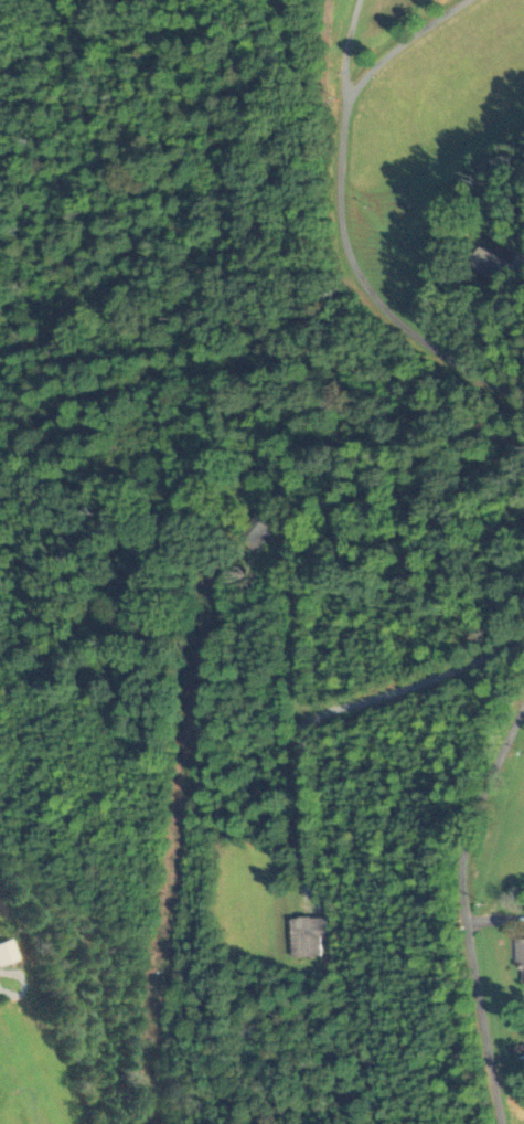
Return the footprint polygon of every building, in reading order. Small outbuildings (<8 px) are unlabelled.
[(506,260),(481,244),(468,264),(493,280),(506,260)] [(235,536),(253,552),(271,529),(253,514),(235,536)] [(288,918),(289,957),(318,956),(318,936),(324,936),(323,916),(288,918)] [(515,934),(515,987),(523,987),(523,934),(515,934)] [(17,958),(9,939),(0,942),(0,965),(17,958)]
